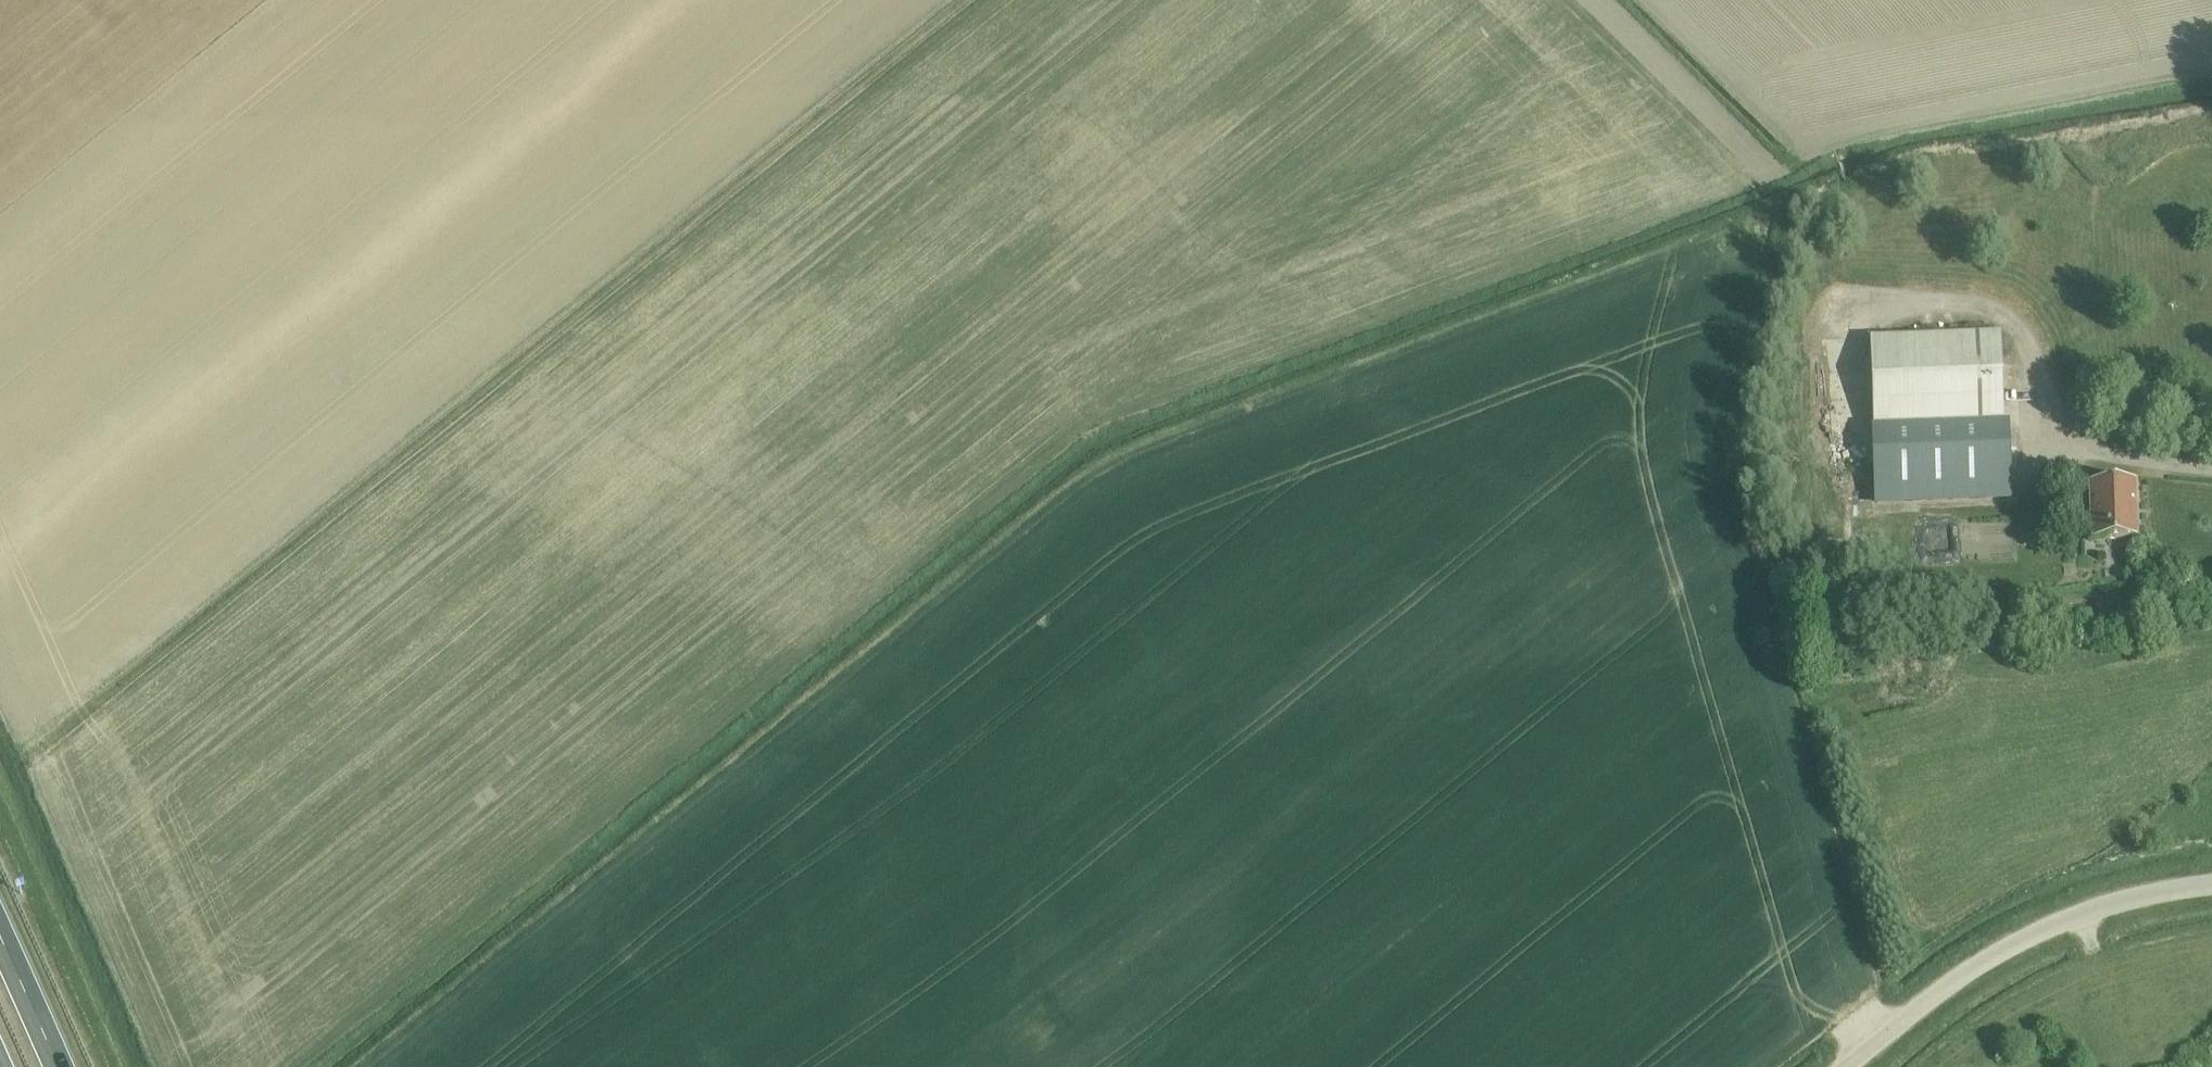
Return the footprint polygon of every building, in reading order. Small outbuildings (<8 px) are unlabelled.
[(1870,343),(1874,436),(1876,503),(2009,498),(2007,431),(2004,431),(2001,338),(1870,343)] [(2089,487),(2091,541),(2138,540),(2136,485),(2089,487)]
